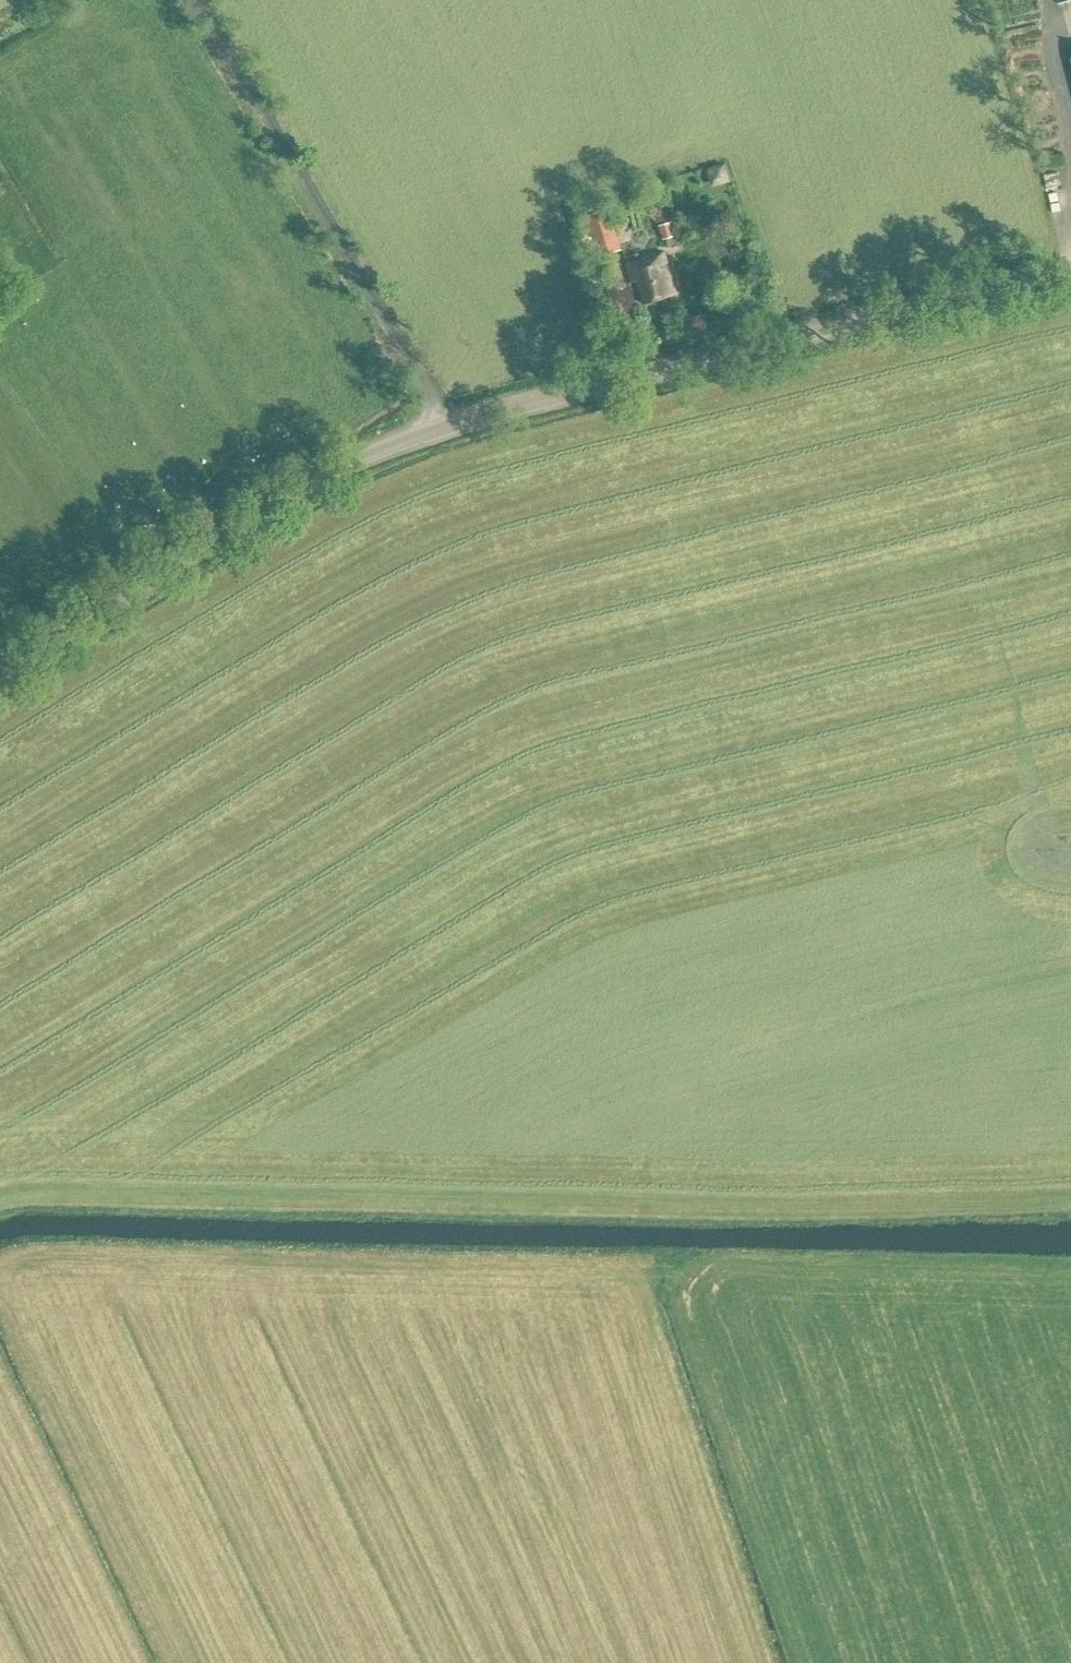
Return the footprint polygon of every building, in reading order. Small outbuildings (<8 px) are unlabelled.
[(715,184),(731,179),(726,162),(710,166),(715,184)] [(597,258),(622,251),(609,210),(585,218),(597,258)] [(671,223),(659,226),(663,241),(675,238),(671,223)] [(676,295),(665,252),(627,263),(632,283),(638,281),(644,304),(676,295)]
